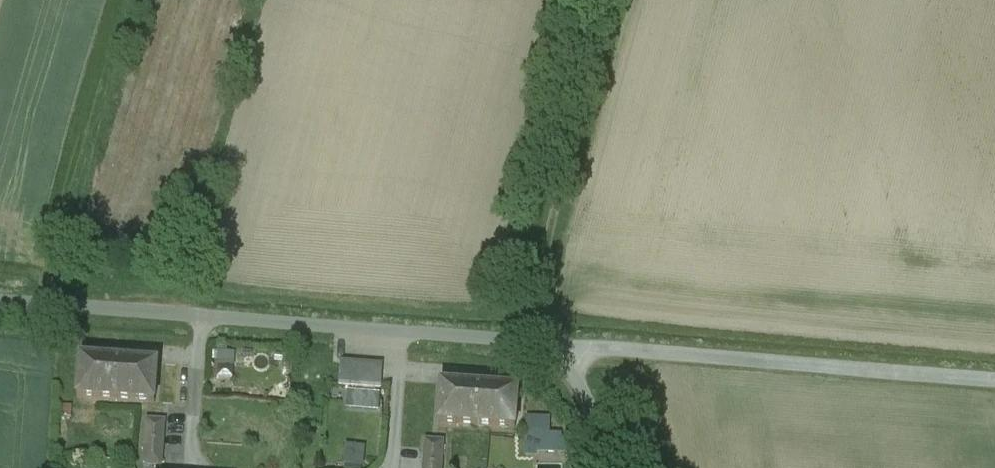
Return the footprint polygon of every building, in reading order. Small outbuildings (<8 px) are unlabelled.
[(157,362),(80,356),(77,396),(154,401),(157,362)] [(381,365),(341,362),(339,384),(380,387),(381,365)] [(518,389),(440,383),(438,423),(515,429),(518,389)] [(560,458),(564,434),(552,431),(554,419),(536,416),(529,453),(560,458)] [(164,420),(147,419),(144,463),(161,465),(164,420)] [(425,438),(423,467),(441,467),(443,440),(425,438)] [(346,462),(367,463),(367,443),(347,443),(346,462)]
